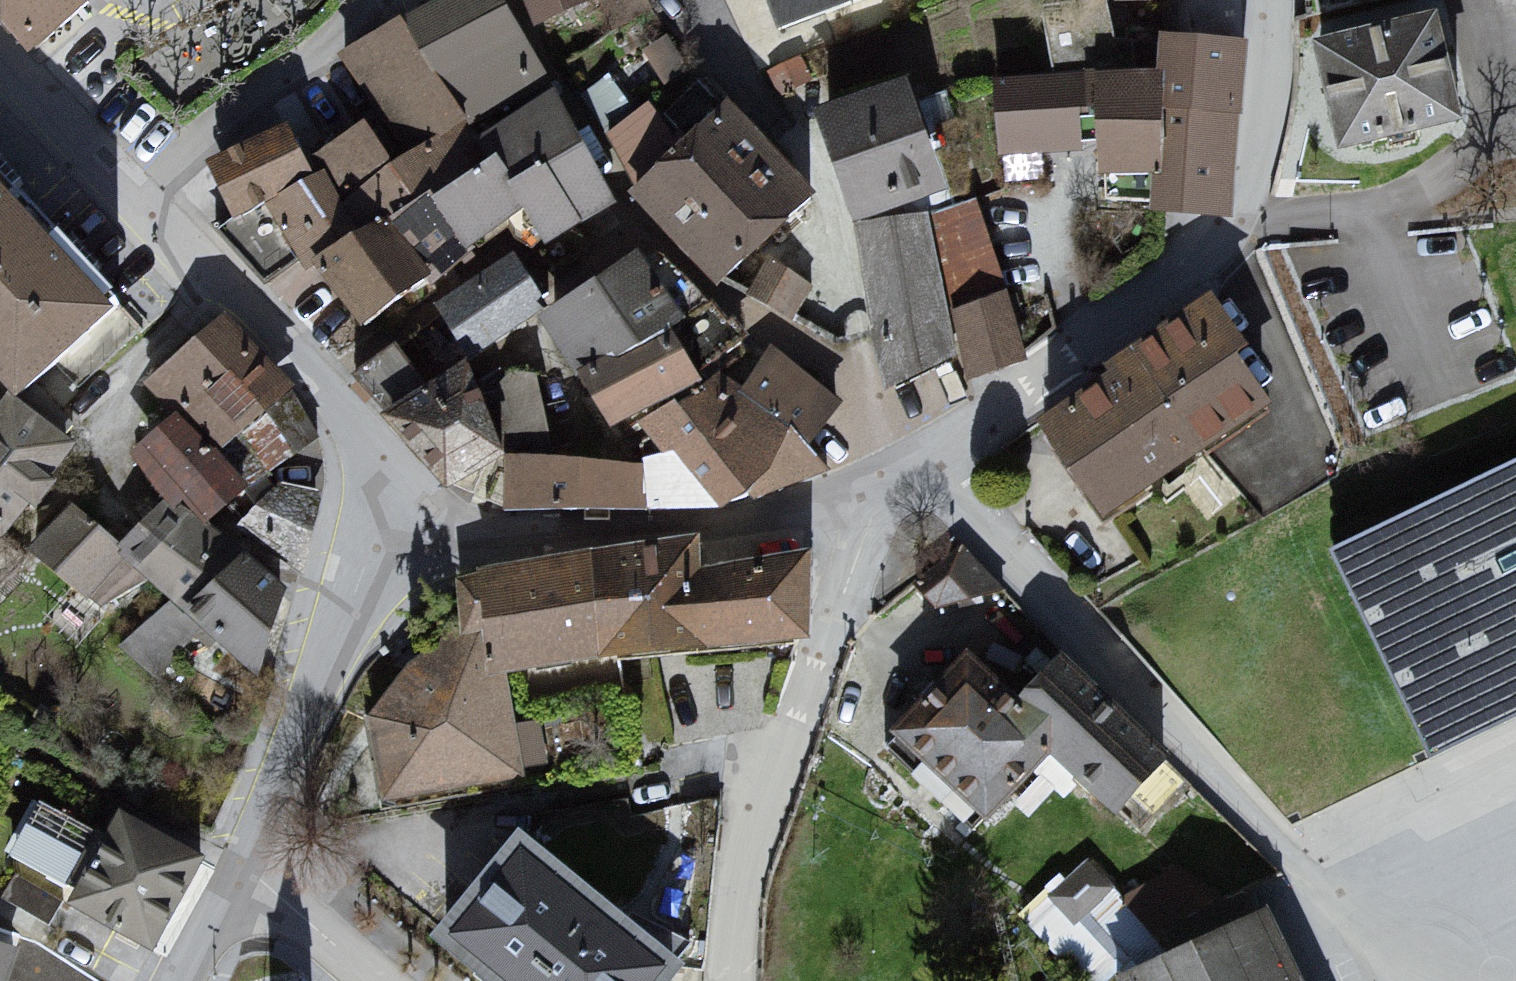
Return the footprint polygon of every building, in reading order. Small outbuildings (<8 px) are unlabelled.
[(35,64),(116,0),(0,0),(0,25),(35,64)] [(338,60),(376,128),(399,168),(459,133),(540,86),(496,0),(455,0),(338,60)] [(536,35),(587,6),(584,0),(519,0),(536,35)] [(786,33),(875,0),(770,0),(786,33)] [(1447,22),(1316,55),(1350,159),(1469,132),(1447,22)] [(1253,48),(1161,42),(1162,82),(1108,80),(1109,177),(1167,173),(1166,224),(1209,223),(1236,189),(1253,48)] [(1076,82),(992,89),(1003,164),(1077,157),(1076,82)] [(540,86),(459,133),(522,225),(555,265),(619,213),(540,86)] [(909,88),(817,120),(861,231),(955,197),(909,88)] [(733,107),(634,200),(680,254),(714,282),(734,289),(750,279),(823,201),(733,107)] [(376,128),(309,169),(346,211),(399,168),(376,128)] [(399,168),(346,211),(382,236),(431,286),(522,225),(459,133),(399,168)] [(291,135),(202,169),(227,232),(317,185),(309,169),(291,135)] [(41,415),(135,325),(0,179),(0,372),(41,415)] [(317,185),(264,218),(307,275),(313,272),(382,236),(346,211),(317,185)] [(932,223),(855,235),(888,395),(958,363),(932,223)] [(382,236),(313,272),(367,344),(431,286),(382,236)] [(516,257),(436,317),(460,378),(550,312),(516,257)] [(644,261),(540,327),(579,385),(670,353),(686,347),(644,261)] [(1006,299),(953,316),(969,386),(1027,370),(1006,299)] [(1217,304),(1045,430),(1121,534),(1290,409),(1217,304)] [(363,359),(383,391),(424,366),(403,333),(363,359)] [(670,353),(592,390),(621,442),(641,430),(713,387),(691,360),(670,353)] [(766,353),(744,397),(790,438),(764,500),(834,482),(815,453),(840,413),(766,353)] [(460,378),(387,423),(452,505),(515,461),(479,378),(460,378)] [(713,387),(641,430),(730,522),(764,500),(790,438),(744,397),(738,392),(713,387)] [(0,413),(0,547),(5,551),(33,514),(40,520),(61,492),(55,486),(77,456),(12,397),(0,413)] [(192,411),(130,462),(146,481),(168,507),(182,524),(198,523),(207,536),(252,502),(192,411)] [(1318,554),(1438,775),(1515,739),(1515,459),(1318,554)] [(646,471),(515,461),(512,532),(644,526),(646,471)] [(168,507),(119,553),(260,689),(289,596),(207,536),(198,523),(182,524),(168,507)] [(76,520),(27,560),(86,610),(124,566),(119,553),(76,520)] [(607,666),(668,664),(813,649),(813,564),(711,584),(704,548),(596,557),(607,666)] [(596,557),(478,578),(500,676),(607,666),(596,557)] [(436,648),(370,727),(389,811),(526,785),(522,778),(546,776),(537,733),(517,737),(500,676),(479,680),(461,650),(436,648)] [(970,660),(883,752),(982,839),(1050,765),(1060,754),(1021,714),(970,660)] [(1063,668),(1021,714),(1060,754),(1050,765),(1125,827),(1177,767),(1063,668)] [(31,814),(14,846),(67,874),(84,842),(31,814)] [(125,820),(75,916),(164,973),(210,871),(125,820)] [(448,950),(485,980),(687,980),(690,977),(530,849),(448,950)] [(1084,924),(1124,890),(1093,854),(1053,889),(1084,924)] [(1199,864),(1130,879),(1141,924),(1209,909),(1199,864)] [(1130,980),(1307,980),(1275,911),(1130,980)] [(24,959),(0,953),(0,980),(17,980),(24,959)]
